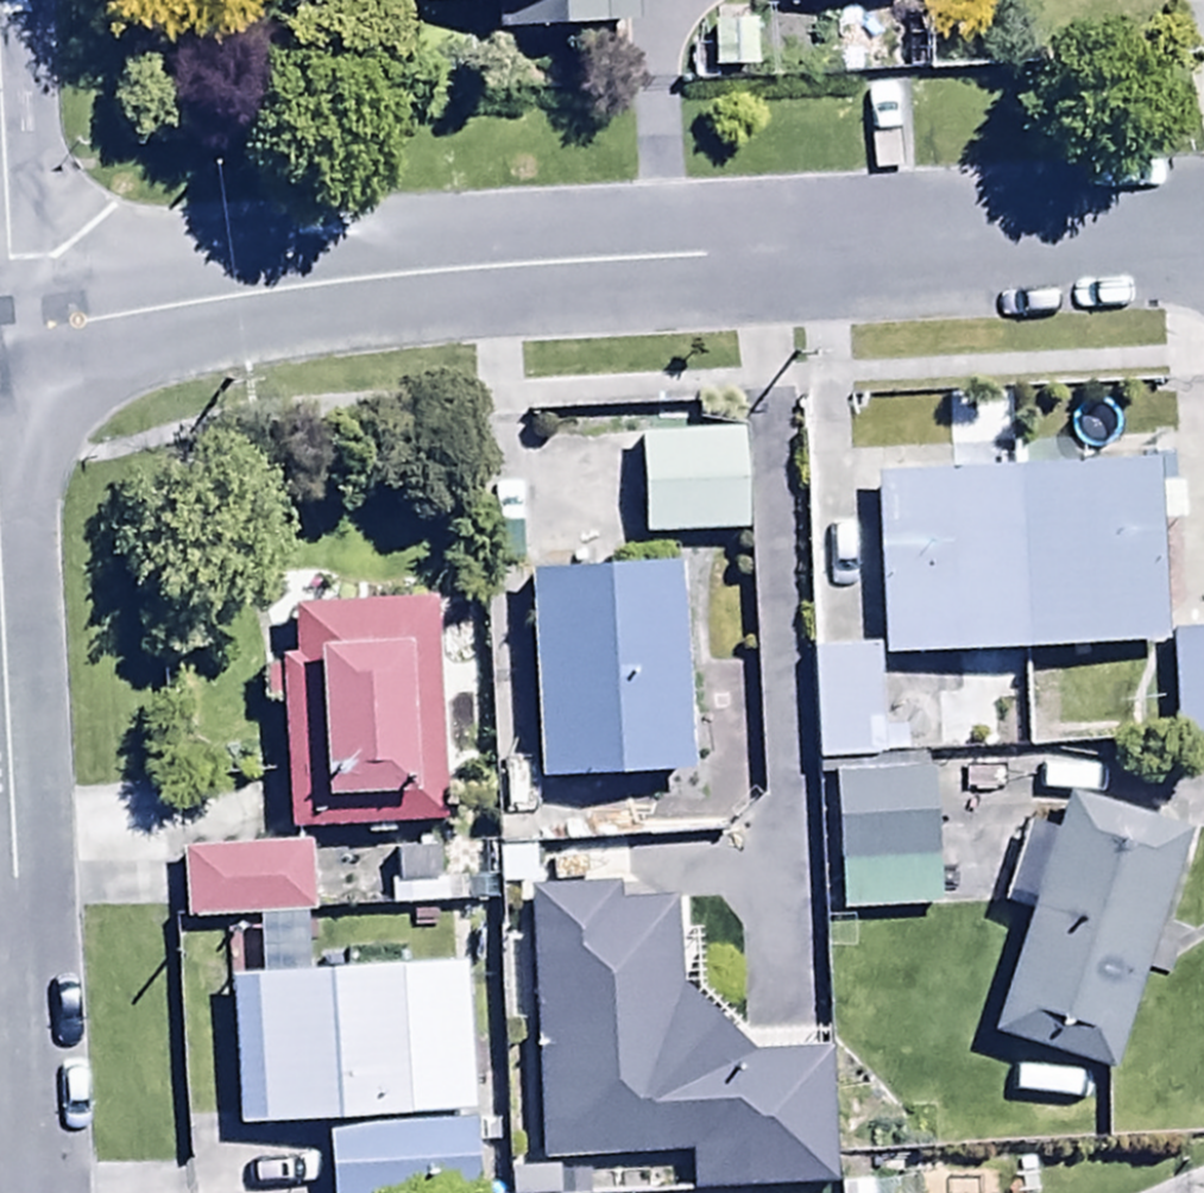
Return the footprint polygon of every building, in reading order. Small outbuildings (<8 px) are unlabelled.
[(416,6),(487,2),(488,34),(630,26),(629,0),(416,0),(416,6)] [(707,23),(707,76),(759,76),(760,24),(707,23)] [(636,438),(637,539),(744,537),(742,436),(636,438)] [(1008,443),(1009,476),(872,479),(875,660),(1160,655),(1158,533),(1179,533),(1178,484),(1152,484),(1152,474),(1074,475),(1073,442),(1008,443)] [(677,578),(519,583),(526,788),(684,783),(677,578)] [(260,706),(274,706),(279,833),(438,827),(429,601),(284,607),(286,659),(272,659),(273,672),(258,673),(260,706)] [(1168,635),(1169,745),(1203,744),(1203,635),(1168,635)] [(871,648),(809,649),(810,763),(872,762),(871,648)] [(930,767),(829,771),(834,916),(936,912),(930,767)] [(1104,1077),(1182,836),(1063,798),(986,1039),(1104,1077)] [(176,854),(179,925),(308,920),(305,848),(176,854)] [(435,852),(390,854),(393,911),(437,909),(435,852)] [(669,992),(667,906),(615,908),(614,892),(526,894),(535,1166),(685,1161),(686,1192),(708,1192),(822,1189),(818,1056),(746,1058),(669,992)] [(224,981),(230,1129),(466,1120),(460,972),(224,981)] [(324,1192),(468,1192),(464,1128),(321,1135),(324,1192)]
